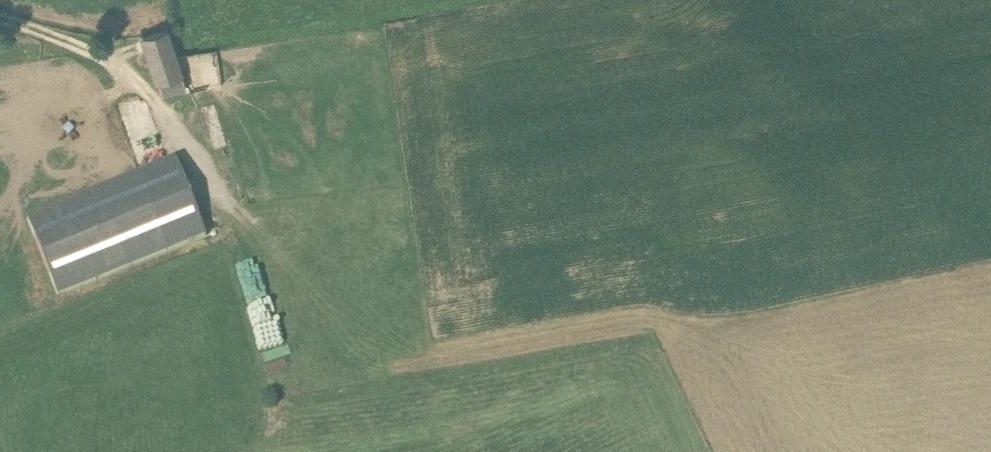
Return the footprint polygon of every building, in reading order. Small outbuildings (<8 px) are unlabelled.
[(169,29),(139,39),(155,87),(184,77),(169,29)] [(207,237),(175,158),(26,217),(58,296),(207,237)]
